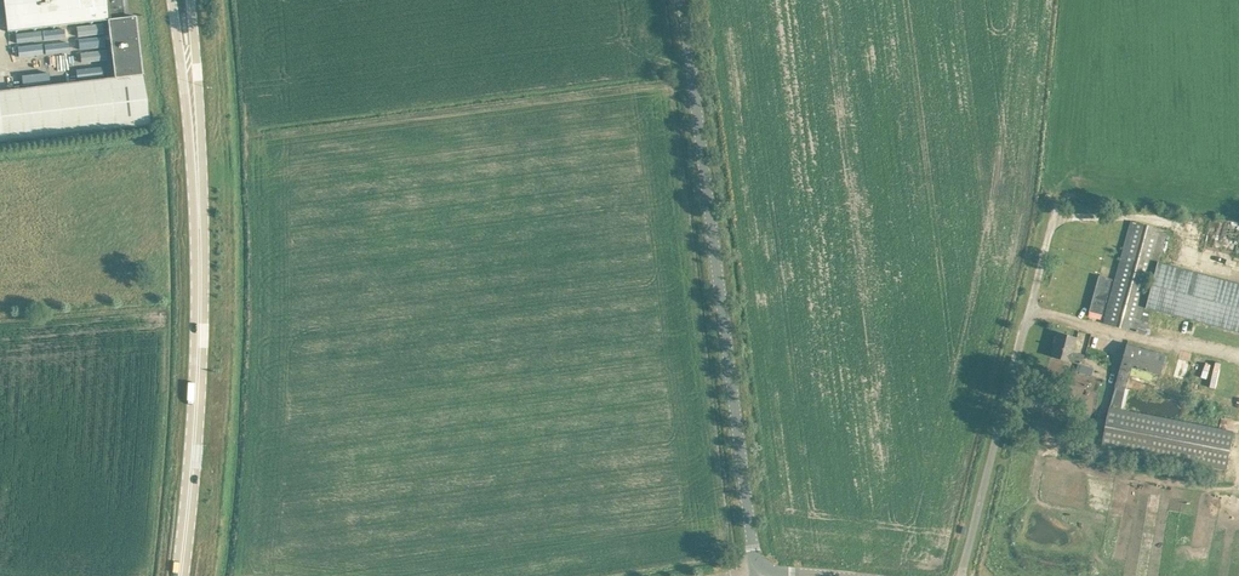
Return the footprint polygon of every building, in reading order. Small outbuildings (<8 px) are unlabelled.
[(111,48),(138,45),(135,16),(124,17),(123,8),(125,8),(125,7),(123,7),(122,0),(3,0),(7,31),(107,19),(111,48)] [(58,40),(58,30),(29,30),(29,40),(58,40)] [(32,44),(34,69),(64,66),(62,42),(32,44)] [(111,48),(114,77),(0,91),(0,142),(149,125),(144,74),(142,74),(138,45),(111,48)] [(1164,230),(1143,224),(1131,221),(1103,323),(1115,326),(1144,334),(1147,324),(1138,322),(1143,306),(1149,282),(1153,269),(1156,270),(1158,261),(1166,232),(1167,231),(1164,230)] [(1238,234),(1238,222),(1227,221),(1224,248),(1237,249),(1238,234)] [(1238,333),(1238,283),(1158,261),(1156,270),(1155,274),(1146,307),(1238,333)] [(1089,311),(1102,314),(1111,279),(1099,275),(1089,311)] [(1052,356),(1064,359),(1077,363),(1080,364),(1082,356),(1070,352),(1074,338),(1058,333),(1054,348),(1056,348),(1054,356),(1052,355),(1052,356)] [(1165,355),(1164,355),(1126,344),(1120,368),(1159,379),(1160,373),(1165,355)] [(1077,363),(1075,371),(1089,375),(1092,365),(1082,362),(1081,364),(1080,364),(1077,363)] [(1110,408),(1175,421),(1179,402),(1153,396),(1114,390),(1110,408)] [(1175,421),(1110,408),(1101,445),(1225,471),(1234,432),(1175,421)] [(1069,411),(1067,418),(1085,425),(1087,418),(1069,411)]
